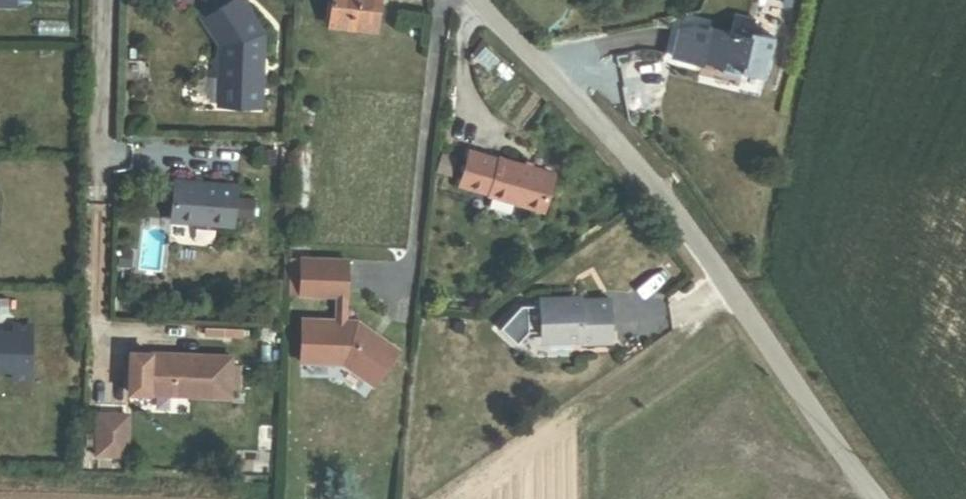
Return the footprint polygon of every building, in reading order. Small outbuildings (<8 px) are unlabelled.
[(241,0),(229,0),(202,19),(219,43),(217,104),(260,106),(263,32),(241,0)] [(328,28),(332,0),(327,0),(306,0),(303,24),(328,28)] [(380,36),(385,0),(332,0),(328,28),(328,30),(380,36)] [(768,81),(774,41),(759,38),(753,31),(754,23),(735,20),(732,37),(709,33),(708,37),(692,34),(679,38),(675,64),(705,69),(705,68),(724,71),(723,80),(740,83),(741,76),(768,81)] [(542,210),(553,173),(500,158),(499,160),(469,151),(460,184),(489,193),(489,195),(542,210)] [(235,184),(174,180),(171,221),(232,226),(235,184)] [(117,266),(131,268),(133,250),(119,248),(117,266)] [(301,294),(302,258),(290,257),(289,294),(301,294)] [(344,320),(347,259),(302,258),(301,294),(336,296),(335,320),(303,318),(301,362),(343,364),(371,384),(397,349),(358,320),(344,320)] [(589,348),(617,348),(616,302),(588,303),(588,306),(580,306),(580,303),(580,300),(548,301),(548,307),(529,311),(507,333),(524,349),(536,338),(549,337),(549,343),(554,347),(589,346),(589,348)] [(15,376),(15,385),(32,385),(33,331),(16,331),(16,340),(0,340),(0,376),(15,376)] [(231,356),(150,353),(148,393),(230,397),(231,356)] [(127,414),(97,413),(95,454),(126,455),(127,414)]
